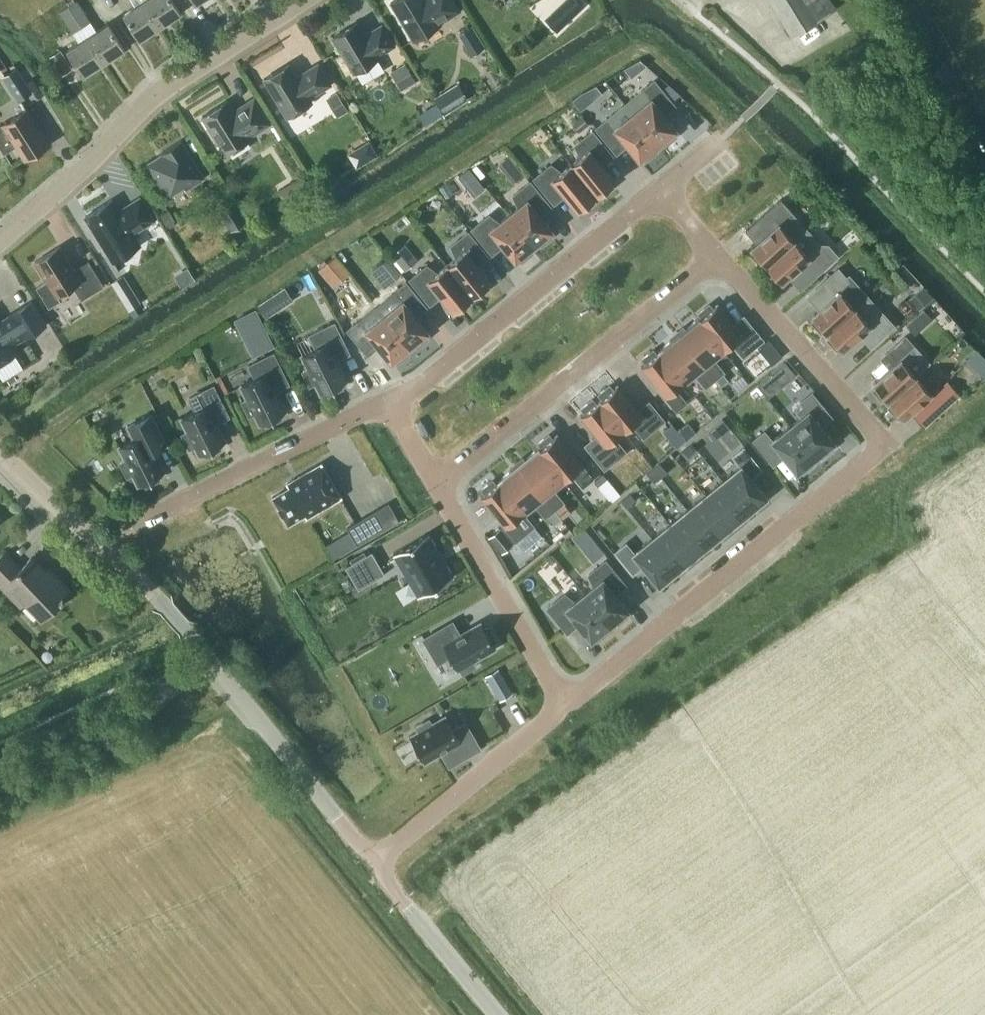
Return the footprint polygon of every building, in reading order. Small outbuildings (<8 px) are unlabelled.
[(97,30),(78,0),(76,0),(68,5),(88,36),(104,61),(125,48),(109,23),(97,30)] [(144,0),(131,0),(135,6),(124,13),(140,38),(160,25),(144,0)] [(144,0),(160,25),(181,12),(173,0),(144,0)] [(391,2),(414,40),(417,38),(421,39),(428,35),(429,31),(441,23),(440,22),(460,10),(454,0),(394,0),(391,2)] [(583,7),(577,0),(569,0),(548,20),(558,31),(583,7)] [(792,36),(821,18),(837,8),(831,0),(770,0),(792,36)] [(104,61),(88,36),(68,5),(59,11),(78,42),(68,49),(84,74),(104,61)] [(358,22),(333,37),(354,72),(356,71),(360,79),(381,66),(377,59),(379,57),(378,55),(394,45),(382,25),(366,35),(358,22)] [(478,37),(470,24),(455,32),(463,45),(478,37)] [(73,68),(61,48),(49,56),(61,76),(73,68)] [(626,68),(632,75),(645,64),(639,60),(626,68)] [(310,98),(333,84),(320,62),(297,75),(290,63),(265,78),(288,117),(313,102),(310,98)] [(416,81),(405,63),(390,72),(401,90),(416,81)] [(33,92),(17,66),(1,76),(17,102),(33,92)] [(636,94),(624,103),(661,147),(664,144),(665,146),(677,135),(674,131),(677,129),(665,114),(661,109),(672,100),(654,79),(636,94)] [(468,99),(458,82),(433,97),(444,114),(468,99)] [(573,101),(581,110),(591,101),(583,91),(573,100),(573,101)] [(348,111),(337,92),(326,98),(337,117),(348,111)] [(203,116),(226,153),(251,138),(249,135),(270,123),(255,98),(234,111),(228,100),(203,116)] [(613,112),(595,127),(612,149),(624,139),(628,144),(640,159),(642,157),(646,161),(658,151),(657,150),(661,147),(624,103),(613,112)] [(0,125),(0,147),(4,153),(17,145),(26,158),(49,144),(27,109),(4,124),(4,123),(0,125)] [(589,124),(582,115),(571,123),(578,132),(589,124)] [(570,163),(599,199),(614,187),(611,183),(615,180),(598,160),(609,151),(593,130),(576,144),(581,155),(570,163)] [(186,189),(205,177),(182,140),(161,152),(162,154),(147,163),(169,199),(175,195),(174,192),(184,186),(186,189)] [(584,211),(599,199),(570,163),(561,171),(550,163),(533,177),(550,198),(561,190),(577,210),(581,207),(584,211)] [(523,174),(517,166),(506,174),(513,182),(523,174)] [(465,184),(476,176),(469,168),(459,177),(465,184)] [(291,182),(298,194),(311,186),(304,174),(291,182)] [(508,214),(536,248),(551,236),(549,233),(553,230),(536,211),(546,202),(530,181),(513,195),(518,206),(508,214)] [(127,207),(120,212),(112,199),(85,216),(111,257),(138,241),(133,233),(154,219),(140,196),(125,205),(127,207)] [(781,199),(745,231),(746,232),(747,231),(754,239),(759,235),(762,238),(756,243),(751,247),(754,251),(751,253),(763,267),(794,240),(807,228),(781,199)] [(246,222),(233,200),(217,210),(230,231),(246,222)] [(174,221),(175,220),(168,209),(160,215),(167,226),(168,225),(170,228),(176,224),(174,221)] [(521,260),(536,248),(508,214),(497,223),(488,216),(471,230),(489,250),(499,242),(515,261),(519,257),(521,260)] [(794,240),(763,267),(776,281),(778,278),(781,282),(788,276),(805,262),(817,276),(839,256),(831,246),(828,243),(821,243),(807,228),(794,240)] [(447,265),(475,300),(490,288),(487,285),(491,281),(475,262),(485,254),(467,233),(450,247),(455,258),(447,265)] [(418,260),(404,243),(391,254),(404,271),(418,260)] [(82,299),(104,285),(89,260),(75,269),(60,246),(35,261),(47,280),(37,287),(49,307),(61,300),(58,295),(73,285),(82,299)] [(335,256),(318,270),(323,276),(340,262),(335,256)] [(392,261),(389,257),(371,271),(384,286),(401,272),(392,261)] [(460,312),(475,300),(447,265),(436,274),(427,268),(410,281),(427,302),(438,293),(454,312),(458,309),(460,312)] [(815,318),(812,321),(824,335),(855,308),(868,296),(849,275),(847,277),(837,267),(823,280),(836,295),(812,315),(815,318)] [(111,283),(129,311),(142,303),(124,275),(111,283)] [(385,316),(414,351),(429,339),(426,336),(430,333),(413,314),(423,305),(406,285),(389,298),(394,309),(385,316)] [(932,296),(923,286),(908,300),(917,311),(932,296)] [(266,318),(294,300),(285,287),(257,305),(266,318)] [(855,308),(824,335),(837,348),(840,346),(843,349),(866,329),(876,341),(895,324),(869,295),(868,296),(855,308)] [(15,349),(13,344),(45,324),(31,301),(10,314),(11,316),(0,323),(0,359),(15,349)] [(698,318),(723,349),(732,342),(743,355),(753,348),(717,304),(712,308),(709,304),(699,312),(702,316),(700,318),(699,317),(698,318)] [(399,363),(414,351),(385,316),(375,324),(366,318),(349,331),(367,352),(377,343),(393,363),(397,360),(399,363)] [(915,317),(906,324),(914,333),(923,326),(915,317)] [(713,358),(723,349),(698,318),(678,334),(715,379),(714,379),(722,389),(732,381),(713,358)] [(334,323),(310,335),(317,348),(302,355),(309,368),(303,371),(310,384),(315,382),(321,393),(327,390),(329,394),(342,387),(340,384),(346,381),(332,353),(345,347),(348,353),(349,353),(334,323)] [(252,354),(274,344),(264,325),(243,336),(252,354)] [(706,386),(714,379),(715,379),(678,334),(659,350),(684,381),(695,373),(706,386)] [(889,369),(873,383),(876,386),(873,389),(885,403),(916,375),(930,363),(914,346),(915,345),(905,334),(879,357),(889,369)] [(684,381),(659,350),(658,351),(658,352),(656,353),(653,350),(642,358),(645,362),(641,366),(676,410),(686,402),(675,389),(684,381)] [(12,351),(0,359),(0,374),(2,377),(21,364),(12,351)] [(273,353),(249,365),(256,378),(241,385),(248,399),(243,401),(249,415),(255,412),(260,423),(266,420),(268,424),(281,417),(279,414),(285,411),(271,383),(284,377),(287,384),(288,383),(273,353)] [(976,368),(984,377),(984,358),(976,368)] [(758,383),(769,397),(783,385),(772,372),(758,383)] [(916,375),(885,403),(898,416),(900,414),(904,417),(937,388),(938,380),(930,379),(924,384),(916,375)] [(961,395),(948,380),(926,399),(940,414),(961,395)] [(224,441),(215,422),(228,416),(213,385),(189,397),(196,410),(181,418),(188,431),(183,434),(189,447),(195,444),(199,454),(205,451),(207,454),(220,448),(219,444),(224,441)] [(649,402),(638,411),(617,385),(612,389),(609,385),(599,394),(602,397),(599,400),(623,430),(633,423),(644,437),(664,420),(649,402)] [(828,413),(812,392),(801,401),(808,410),(790,425),(818,459),(833,447),(830,444),(834,441),(818,422),(828,413)] [(623,430),(599,400),(595,403),(592,399),(582,407),(585,411),(580,415),(616,459),(625,451),(614,438),(623,430)] [(163,471),(153,450),(166,444),(152,414),(128,426),(134,438),(119,446),(126,459),(121,462),(127,475),(133,473),(138,484),(144,481),(146,485),(159,478),(158,474),(163,471)] [(723,419),(708,430),(716,439),(730,428),(723,419)] [(678,430),(686,439),(695,432),(688,422),(678,430)] [(803,472),(818,459),(790,425),(772,440),(764,431),(754,439),(771,461),(781,452),(797,471),(801,469),(803,472)] [(538,448),(563,480),(572,472),(583,486),(592,478),(557,434),(552,438),(549,434),(538,443),(541,447),(539,448),(538,448)] [(692,443),(683,451),(688,457),(697,449),(692,443)] [(722,480),(748,511),(749,513),(768,497),(752,477),(762,469),(743,445),(731,456),(738,465),(721,479),(722,480)] [(552,488),(563,480),(538,448),(518,464),(554,509),(563,502),(552,488)] [(653,467),(661,477),(667,471),(660,462),(653,467)] [(306,517),(341,497),(321,463),(287,483),(289,487),(272,496),(288,523),(305,513),(306,517)] [(554,509),(518,464),(498,480),(524,511),(534,503),(545,516),(547,515),(555,524),(562,518),(554,509)] [(654,482),(661,477),(653,467),(647,473),(654,482)] [(605,475),(597,481),(600,486),(609,479),(605,475)] [(609,479),(600,486),(612,500),(620,493),(609,479)] [(731,527),(749,513),(748,511),(722,480),(721,479),(703,493),(704,494),(730,526),(731,527)] [(480,496),(516,540),(535,525),(524,511),(498,480),(497,481),(498,482),(496,484),(493,480),(482,489),(485,492),(480,496)] [(621,501),(626,507),(636,499),(631,493),(621,501)] [(712,540),(713,541),(731,527),(730,526),(704,494),(703,493),(686,507),(687,508),(712,540)] [(572,511),(565,503),(556,511),(562,519),(572,511)] [(668,522),(669,523),(695,555),(696,556),(713,541),(712,540),(687,508),(686,507),(668,522)] [(357,544),(378,532),(368,515),(347,527),(357,544)] [(696,556),(695,555),(669,523),(668,522),(650,536),(651,537),(677,569),(678,570),(696,556)] [(489,536),(503,553),(514,543),(500,527),(489,536)] [(583,527),(572,535),(579,543),(589,534),(583,527)] [(428,533),(393,554),(410,582),(418,595),(419,597),(453,576),(444,560),(438,550),(428,533)] [(678,570),(677,569),(651,537),(650,536),(633,550),(626,541),(613,552),(632,575),(642,567),(658,586),(678,570)] [(375,551),(349,566),(362,587),(388,572),(375,551)] [(70,591),(55,576),(52,578),(32,557),(21,568),(6,552),(0,558),(0,582),(21,604),(25,600),(42,618),(70,591)] [(584,593),(612,627),(627,615),(624,612),(628,609),(612,590),(622,581),(605,560),(589,574),(594,585),(584,593)] [(597,640),(612,627),(584,593),(574,601),(564,594),(547,608),(564,629),(575,620),(591,640),(594,636),(597,640)] [(495,639),(487,626),(484,628),(481,623),(454,638),(447,626),(448,625),(447,624),(424,638),(438,663),(450,655),(458,668),(460,667),(463,672),(476,665),(473,660),(495,647),(491,641),(495,639)] [(514,692),(499,667),(498,668),(486,674),(501,700),(512,693),(514,692)] [(434,723),(431,718),(416,726),(420,731),(410,737),(424,761),(446,749),(454,763),(480,748),(464,722),(452,729),(445,717),(434,723)]
